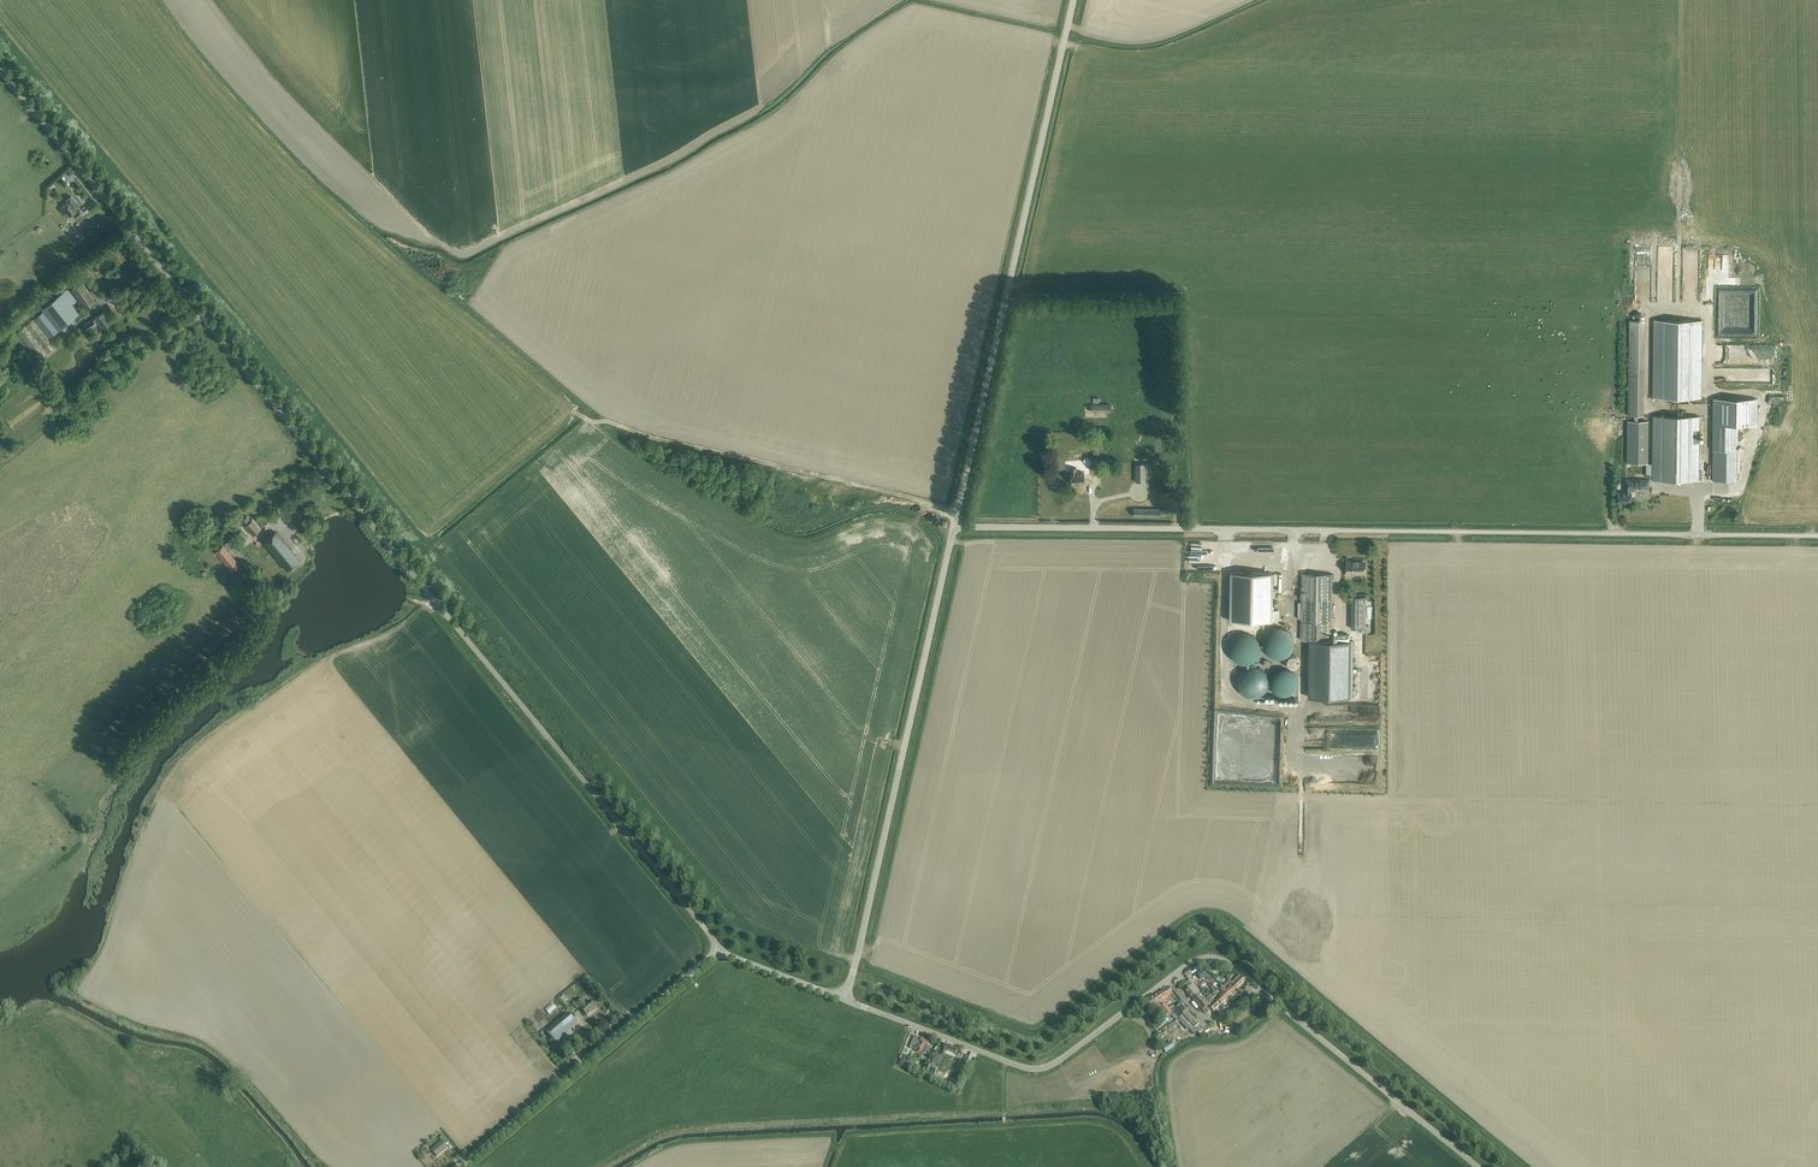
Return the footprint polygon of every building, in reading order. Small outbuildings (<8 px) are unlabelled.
[(68,202),(62,207),(70,216),(73,213),(74,214),(73,215),(76,219),(82,214),(79,210),(77,212),(76,211),(77,210),(73,205),(76,202),(71,196),(66,200),(68,202)] [(72,237),(78,244),(81,242),(75,235),(72,237)] [(79,278),(69,285),(86,309),(96,302),(79,278)] [(68,289),(61,294),(41,309),(43,311),(35,318),(50,337),(61,328),(64,331),(76,321),(74,318),(77,315),(69,305),(76,300),(68,289)] [(111,322),(104,311),(95,317),(97,320),(95,321),(93,319),(84,325),(88,330),(97,324),(99,323),(102,328),(111,322)] [(17,332),(39,360),(56,346),(34,318),(17,332)] [(1654,397),(1701,398),(1701,320),(1655,320),(1654,397)] [(1629,321),(1629,366),(1628,415),(1640,415),(1641,321),(1629,321)] [(1757,399),(1714,398),(1713,480),(1737,481),(1738,424),(1757,425),(1757,399)] [(1653,476),(1653,480),(1698,480),(1699,416),(1653,415),(1653,464),(1647,463),(1647,476),(1653,476)] [(1628,463),(1647,463),(1648,421),(1628,421),(1628,463)] [(1094,460),(1088,454),(1083,459),(1090,465),(1094,460)] [(1145,481),(1144,466),(1136,466),(1136,481),(1145,481)] [(1084,483),(1083,472),(1077,472),(1077,468),(1070,468),(1071,484),(1084,483)] [(1626,504),(1631,504),(1631,492),(1631,488),(1649,488),(1649,480),(1625,479),(1625,492),(1617,492),(1617,502),(1626,503),(1626,504)] [(247,516),(241,521),(253,536),(260,529),(252,519),(251,520),(247,516)] [(263,542),(286,570),(299,560),(276,531),(263,542)] [(230,538),(226,543),(230,548),(235,543),(230,538)] [(222,546),(215,552),(229,568),(236,562),(222,546)] [(1360,574),(1365,574),(1366,563),(1352,563),(1352,561),(1346,561),(1346,574),(1353,574),(1353,573),(1360,573),(1360,574)] [(1274,621),(1274,609),(1274,573),(1232,572),(1232,621),(1274,621)] [(1302,573),(1301,621),(1301,640),(1304,640),(1310,640),(1332,640),(1333,574),(1302,573)] [(1366,597),(1352,597),(1351,633),(1366,633),(1366,597)] [(1294,644),(1294,643),(1294,642),(1294,641),(1294,640),(1293,639),(1293,638),(1293,637),(1292,636),(1292,635),(1291,634),(1290,633),(1289,632),(1289,631),(1288,630),(1287,630),(1286,629),(1284,628),(1283,628),(1282,627),(1280,627),(1278,627),(1277,627),(1276,627),(1275,627),(1273,628),(1272,628),(1271,629),(1270,630),(1268,631),(1267,632),(1266,633),(1265,634),(1265,635),(1264,637),(1264,638),(1263,638),(1263,639),(1263,640),(1263,641),(1263,642),(1263,643),(1263,644),(1263,645),(1263,646),(1263,647),(1264,648),(1264,649),(1264,650),(1265,650),(1265,651),(1266,652),(1267,653),(1267,654),(1268,654),(1268,655),(1270,656),(1271,656),(1272,657),(1274,658),(1275,658),(1277,658),(1278,658),(1280,658),(1282,658),(1283,658),(1284,657),(1285,657),(1287,656),(1288,655),(1289,654),(1290,653),(1291,651),(1292,650),(1293,649),(1293,647),(1294,646),(1294,645),(1294,644)] [(1260,649),(1260,648),(1260,647),(1259,646),(1259,645),(1259,644),(1259,643),(1258,642),(1258,641),(1257,640),(1256,639),(1256,638),(1255,637),(1254,636),(1253,635),(1251,635),(1250,634),(1249,634),(1247,633),(1246,633),(1244,633),(1243,633),(1241,633),(1240,633),(1239,634),(1238,634),(1237,635),(1236,635),(1235,636),(1234,637),(1233,637),(1232,638),(1231,640),(1231,641),(1230,642),(1229,644),(1229,645),(1229,647),(1229,648),(1229,649),(1229,650),(1229,651),(1229,652),(1229,653),(1230,654),(1230,655),(1231,656),(1231,657),(1232,657),(1232,658),(1233,659),(1233,660),(1234,660),(1236,661),(1237,662),(1238,663),(1240,663),(1242,664),(1243,664),(1244,664),(1246,664),(1247,664),(1249,663),(1250,663),(1251,662),(1252,662),(1253,661),(1254,661),(1254,660),(1255,659),(1256,658),(1257,657),(1258,656),(1259,654),(1259,653),(1259,652),(1259,651),(1260,650),(1260,649)] [(1352,641),(1332,640),(1310,640),(1308,697),(1351,698),(1351,655),(1352,641)] [(1291,656),(1290,657),(1289,657),(1288,658),(1288,659),(1287,660),(1287,661),(1287,662),(1287,663),(1287,664),(1288,665),(1289,666),(1289,667),(1290,668),(1291,668),(1293,668),(1294,668),(1295,668),(1296,667),(1297,667),(1298,666),(1298,665),(1299,664),(1299,663),(1299,662),(1299,661),(1299,659),(1298,658),(1297,658),(1296,657),(1295,656),(1294,656),(1293,656),(1292,656),(1291,656)] [(1263,663),(1269,666),(1272,661),(1267,658),(1263,663)] [(1268,683),(1268,682),(1268,681),(1268,680),(1268,679),(1267,678),(1267,676),(1266,675),(1266,674),(1265,673),(1265,672),(1263,671),(1263,670),(1262,670),(1261,669),(1260,668),(1259,668),(1257,667),(1256,667),(1254,667),(1252,667),(1251,667),(1250,667),(1248,667),(1247,667),(1246,668),(1245,668),(1244,669),(1243,670),(1242,671),(1241,672),(1240,672),(1240,673),(1239,674),(1239,675),(1238,676),(1238,677),(1238,678),(1237,679),(1237,680),(1237,681),(1237,682),(1237,683),(1237,684),(1237,685),(1237,686),(1238,687),(1238,688),(1239,689),(1239,690),(1240,692),(1241,693),(1242,694),(1243,695),(1244,695),(1245,696),(1246,696),(1248,697),(1250,697),(1251,697),(1252,697),(1254,697),(1256,697),(1257,697),(1259,696),(1260,696),(1261,695),(1262,694),(1263,693),(1264,692),(1265,692),(1265,690),(1266,689),(1267,688),(1267,687),(1268,686),(1268,685),(1268,684),(1268,683)] [(1296,680),(1296,679),(1296,678),(1295,676),(1295,675),(1294,674),(1293,673),(1292,672),(1291,671),(1290,671),(1289,670),(1288,669),(1287,669),(1285,669),(1284,668),(1283,668),(1281,669),(1280,669),(1279,669),(1277,670),(1276,670),(1275,671),(1274,672),(1273,673),(1272,674),(1271,675),(1271,676),(1270,677),(1270,679),(1270,680),(1269,681),(1269,683),(1270,684),(1270,685),(1270,686),(1271,688),(1271,689),(1272,690),(1273,691),(1274,692),(1275,693),(1276,694),(1277,694),(1278,695),(1280,695),(1281,695),(1282,696),(1283,696),(1285,696),(1286,695),(1287,695),(1289,694),(1290,694),(1291,693),(1292,692),(1293,691),(1294,690),(1295,689),(1295,688),(1296,687),(1296,686),(1296,684),(1297,683),(1297,682),(1296,680)] [(1197,966),(1191,970),(1191,969),(1185,972),(1188,977),(1199,970),(1197,966)] [(1203,970),(1197,975),(1202,980),(1207,976),(1203,970)] [(1239,975),(1232,982),(1231,983),(1236,989),(1244,981),(1239,975)] [(1231,983),(1232,982),(1230,980),(1224,986),(1224,985),(1222,987),(1230,995),(1236,989),(1231,983)] [(1185,991),(1191,998),(1199,991),(1193,984),(1185,991)] [(1161,1005),(1160,1004),(1163,1002),(1161,1000),(1172,993),(1168,987),(1153,998),(1159,1006),(1161,1005)] [(1230,995),(1222,987),(1219,989),(1224,993),(1217,1001),(1221,1005),(1230,995)] [(1204,1009),(1205,1008),(1211,1001),(1213,999),(1212,997),(1208,993),(1201,999),(1198,995),(1193,1000),(1203,1010),(1204,1009)] [(1167,1016),(1172,1012),(1171,1011),(1171,1010),(1169,1008),(1168,1009),(1165,1004),(1162,1006),(1161,1005),(1159,1006),(1153,998),(1145,1004),(1148,1009),(1155,1004),(1157,1008),(1158,1009),(1160,1008),(1164,1014),(1162,1015),(1164,1017),(1167,1015),(1167,1016)] [(1220,1006),(1213,999),(1211,1001),(1205,1008),(1204,1009),(1207,1012),(1211,1009),(1213,1012),(1220,1006)] [(577,1004),(580,1008),(587,1016),(596,1009),(590,1001),(585,1005),(582,1000),(577,1004)] [(1167,1016),(1168,1018),(1174,1013),(1178,1018),(1180,1018),(1187,1011),(1188,1011),(1181,1004),(1180,1003),(1171,1010),(1171,1011),(1172,1012),(1167,1016)] [(1187,1011),(1180,1018),(1187,1025),(1185,1027),(1189,1032),(1191,1031),(1195,1035),(1198,1033),(1200,1035),(1205,1032),(1203,1029),(1187,1011)] [(568,1013),(546,1031),(556,1042),(567,1033),(577,1024),(573,1018),(568,1013)] [(1169,1030),(1179,1024),(1177,1020),(1167,1026),(1169,1030)] [(930,1041),(922,1038),(921,1039),(914,1036),(911,1044),(918,1047),(917,1051),(928,1055),(931,1048),(928,1046),(930,1041)] [(940,1056),(943,1057),(945,1054),(953,1058),(957,1050),(944,1044),(942,1049),(939,1048),(934,1059),(933,1059),(931,1063),(936,1065),(940,1056)] [(927,1072),(935,1075),(938,1068),(929,1065),(927,1072)] [(446,1145),(449,1143),(443,1136),(440,1138),(442,1141),(431,1151),(437,1157),(448,1148),(446,1145)]
